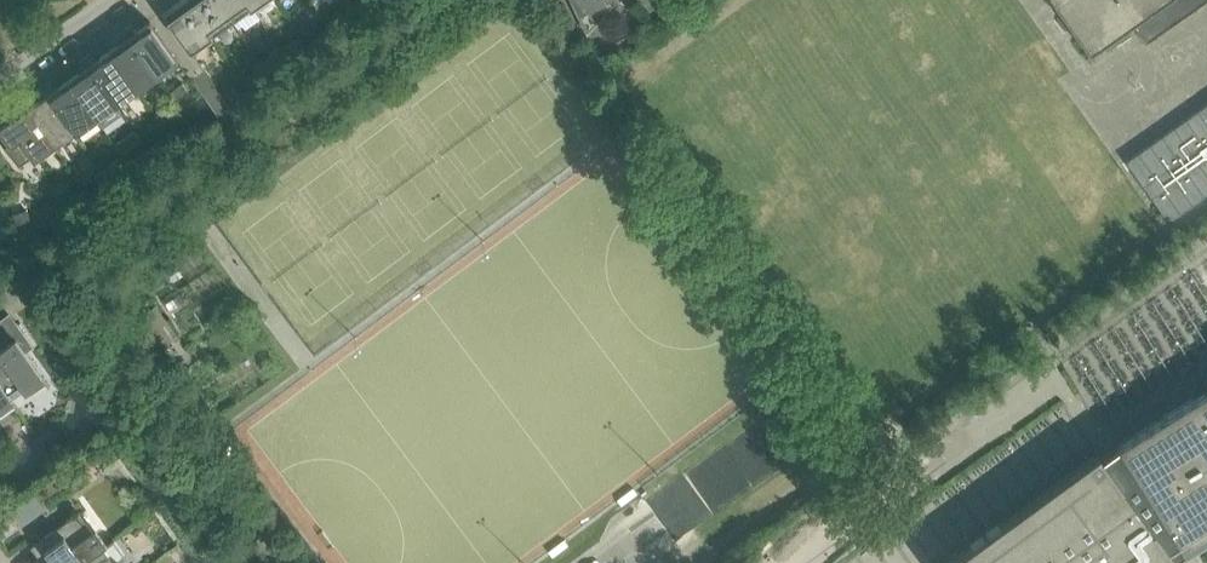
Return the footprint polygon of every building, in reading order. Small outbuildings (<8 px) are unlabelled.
[(163,12),(190,50),(261,0),(180,0),(163,12)] [(589,11),(605,0),(581,0),(589,11)] [(649,10),(661,1),(661,0),(642,0),(649,10)] [(1090,54),(1133,24),(1146,43),(1206,0),(1052,0),(1090,54)] [(178,60),(150,22),(150,21),(136,31),(132,26),(125,31),(157,75),(178,60)] [(121,41),(108,50),(136,89),(157,75),(125,31),(118,36),(121,41)] [(92,55),(85,60),(116,104),(136,89),(108,50),(95,59),(92,55)] [(85,60),(78,65),(81,69),(68,79),(96,118),(116,104),(85,60)] [(52,83),(45,88),(76,132),(96,118),(68,79),(55,88),(52,83)] [(183,83),(171,91),(177,100),(189,91),(183,83)] [(81,141),(82,140),(76,132),(45,88),(38,93),(41,98),(28,107),(27,107),(55,147),(64,141),(70,149),(81,141)] [(7,147),(19,164),(30,156),(34,162),(55,147),(27,107),(28,107),(25,102),(18,108),(21,112),(0,127),(0,132),(9,145),(7,147)] [(1126,161),(1168,221),(1206,193),(1206,103),(1126,161)] [(124,136),(114,143),(120,151),(130,144),(124,136)] [(27,209),(14,213),(17,223),(30,218),(27,209)] [(15,320),(9,312),(0,318),(0,332),(6,327),(8,326),(15,320)] [(0,333),(0,340),(5,346),(0,350),(0,351),(0,382),(10,397),(11,396),(25,386),(32,397),(48,386),(48,387),(49,386),(42,376),(43,375),(16,337),(8,326),(6,327),(7,328),(0,333)] [(2,419),(17,408),(19,407),(11,396),(10,397),(0,382),(0,416),(2,419)] [(1193,397),(1190,399),(1179,406),(1137,432),(1117,444),(1101,456),(1098,452),(946,562),(1174,562),(1178,560),(1175,556),(1183,549),(1206,535),(1206,388),(1193,397)] [(33,491),(10,508),(22,525),(45,508),(33,491)] [(103,546),(107,544),(95,528),(92,530),(78,512),(31,546),(43,562),(79,562),(103,546)] [(125,558),(112,540),(107,544),(103,546),(79,562),(121,562),(120,561),(125,558)]
